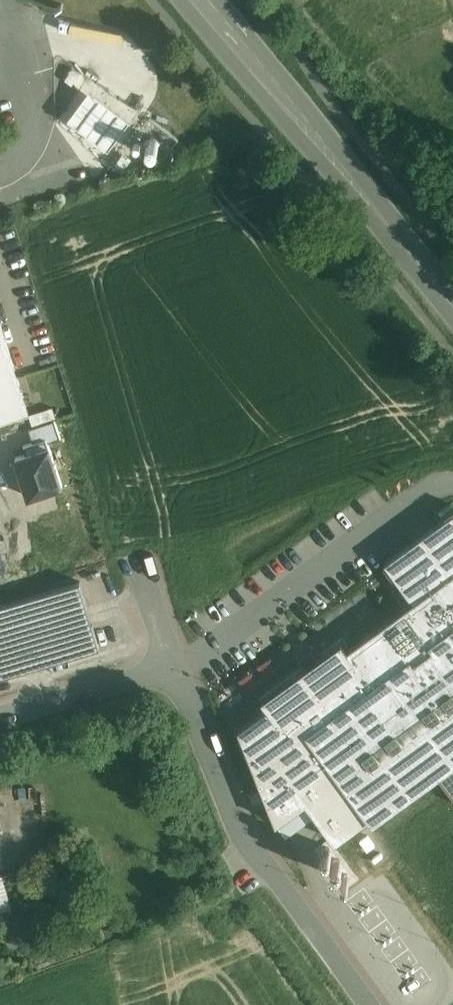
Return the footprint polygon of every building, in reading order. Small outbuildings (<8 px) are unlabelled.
[(0,321),(0,424),(30,415),(0,321)] [(47,441),(26,448),(28,454),(17,458),(29,496),(62,485),(47,441)] [(336,840),(436,767),(452,755),(452,514),(387,562),(414,600),(349,648),(343,640),(319,657),(313,648),(299,658),(305,667),(263,698),(269,706),(239,727),(277,822),(287,835),(316,813),(336,840)] [(0,611),(0,684),(100,655),(80,588),(0,611)] [(275,658),(222,687),(230,702),(283,673),(275,658)] [(436,767),(452,790),(452,755),(436,767)]
